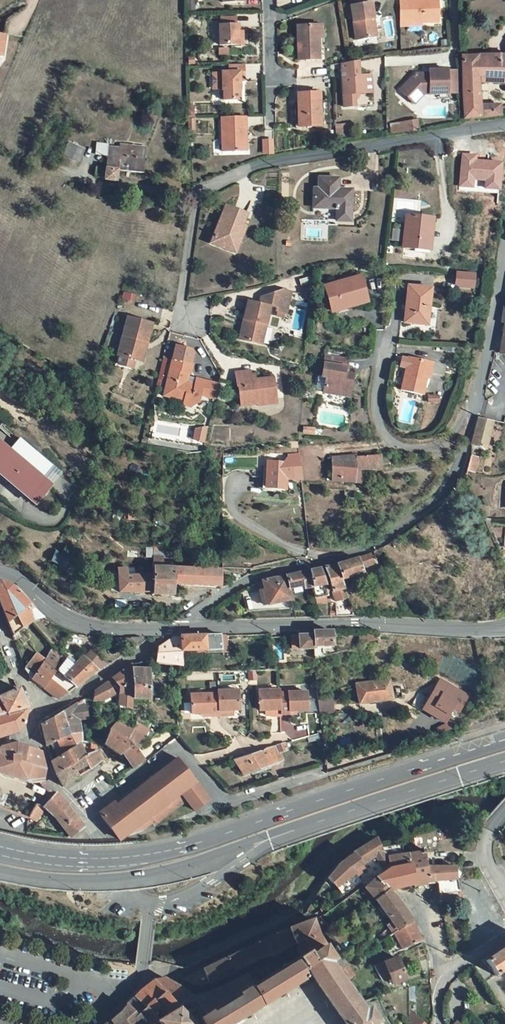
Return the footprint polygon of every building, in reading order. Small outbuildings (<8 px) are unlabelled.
[(400,26),(422,26),(422,23),(439,22),(438,0),(399,0),(400,26)] [(371,3),(350,6),(356,41),(374,38),(371,20),(374,20),(371,3)] [(219,26),(220,46),(243,45),(243,32),(238,32),(238,25),(236,25),(221,26),(219,26)] [(319,26),(297,26),(298,61),(319,60),(319,26)] [(227,55),(228,46),(219,46),(219,55),(227,55)] [(462,57),(463,98),(464,119),(482,117),(501,115),(500,108),(500,106),(480,106),(479,83),(504,85),(504,56),(499,56),(478,56),(462,57)] [(342,77),(344,107),(356,106),(355,100),(359,99),(360,96),(360,93),(365,93),(364,76),(360,76),(359,61),(341,64),(342,77)] [(244,65),(229,65),(229,73),(222,73),(223,102),(238,102),(238,92),(241,92),(240,73),(244,72),(244,65)] [(448,71),(429,71),(429,75),(426,75),(426,78),(418,78),(416,75),(400,90),(414,104),(424,94),(448,94),(448,71)] [(457,71),(448,71),(448,94),(458,93),(457,71)] [(371,75),(364,76),(365,93),(372,93),(372,92),(371,75)] [(300,111),(301,127),(321,127),(320,93),(297,94),(298,111),(300,111)] [(246,117),(222,117),(222,152),(246,151),(246,117)] [(406,124),(408,134),(419,132),(417,122),(406,124)] [(342,129),(336,129),(336,141),(350,140),(350,133),(342,134),(342,129)] [(85,150),(68,142),(62,155),(79,163),(85,150)] [(119,157),(120,149),(107,147),(108,145),(98,144),(97,155),(119,157)] [(264,144),(265,155),(274,155),(273,144),(264,144)] [(143,173),(145,148),(121,145),(120,149),(119,157),(108,156),(107,169),(96,167),(94,176),(105,178),(104,180),(116,182),(118,170),(143,173)] [(477,154),(462,153),(459,186),(474,187),(475,180),(485,181),(485,188),(501,189),(503,161),(477,159),(477,154)] [(351,209),(352,190),(338,190),(338,179),(319,178),(319,189),(314,189),(313,208),(351,209)] [(235,210),(226,206),(211,244),(235,253),(242,237),(239,236),(247,214),(235,210)] [(432,231),(433,219),(406,216),(403,248),(426,250),(428,230),(432,231)] [(367,302),(360,276),(325,286),(332,312),(367,302)] [(313,284),(312,277),(299,280),(301,287),(313,284)] [(432,288),(408,286),(404,322),(427,325),(432,288)] [(249,322),(244,340),(262,344),(270,306),(277,307),(276,311),(286,313),(291,292),(283,291),(261,297),(260,304),(248,302),(244,321),(249,322)] [(153,324),(127,318),(118,355),(139,361),(145,341),(148,342),(153,324)] [(249,322),(244,321),(239,339),(244,340),(249,322)] [(148,342),(145,341),(139,361),(143,362),(148,342)] [(172,359),(163,396),(185,402),(184,405),(190,407),(198,403),(200,395),(214,399),(218,384),(197,379),(189,377),(188,377),(189,374),(190,374),(193,365),(191,364),(194,354),(191,349),(176,346),(172,359)] [(347,360),(326,356),(322,377),(326,378),(324,393),(349,397),(353,375),(345,373),(347,360)] [(425,361),(409,358),(401,390),(422,395),(426,379),(428,379),(432,363),(425,361)] [(257,400),(276,398),(273,378),(255,380),(254,375),(251,375),(250,371),(235,373),(237,386),(238,386),(240,406),(257,404),(257,400)] [(486,449),(493,423),(478,419),(472,445),(486,449)] [(316,428),(303,426),(302,434),(315,436),(316,428)] [(202,429),(196,430),(193,441),(200,442),(204,429),(202,429)] [(52,486),(42,477),(52,465),(22,439),(12,451),(0,441),(0,473),(36,504),(52,486)] [(356,456),(332,458),(331,482),(361,483),(361,476),(361,470),(382,468),(383,468),(382,455),(381,455),(359,457),(356,457),(356,456)] [(474,473),(479,458),(472,456),(468,471),(474,473)] [(286,490),(288,463),(267,461),(265,489),(286,490)] [(62,474),(52,465),(42,477),(52,486),(62,474)] [(430,524),(426,519),(417,525),(421,530),(430,524)] [(373,553),(358,558),(361,568),(378,563),(373,553)] [(153,575),(152,592),(152,596),(173,597),(173,585),(219,588),(219,573),(219,571),(163,568),(163,557),(153,557),(153,575)] [(358,558),(336,565),(341,580),(363,573),(361,568),(358,558)] [(327,586),(328,594),(332,593),(335,602),(348,599),(341,580),(336,565),(321,568),(327,586)] [(263,581),(265,590),(268,606),(292,601),(290,589),(304,586),(305,589),(313,588),(315,598),(316,598),(328,596),(329,596),(328,594),(327,586),(321,568),(263,581)] [(153,575),(127,576),(126,569),(118,569),(119,593),(152,592),(153,575)] [(31,604),(21,592),(13,586),(1,581),(0,582),(0,603),(16,643),(23,638),(18,632),(32,623),(30,612),(27,608),(31,604)] [(268,606),(265,590),(259,591),(262,607),(268,606)] [(336,604),(337,617),(354,616),(348,600),(336,604)] [(35,608),(30,612),(32,623),(45,618),(35,608)] [(313,636),(314,649),(314,657),(324,655),(323,647),(332,647),(331,638),(331,631),(313,632),(313,636)] [(376,633),(364,633),(364,644),(377,640),(376,633)] [(220,636),(179,637),(173,638),(158,648),(156,663),(175,666),(182,667),(182,651),(221,650),(220,636)] [(313,636),(290,636),(291,650),(314,649),(313,636)] [(131,638),(115,639),(115,644),(125,644),(127,646),(124,648),(127,653),(129,651),(130,652),(137,647),(131,638)] [(142,638),(131,638),(137,647),(145,642),(142,638)] [(65,657),(53,648),(45,659),(43,661),(57,671),(67,658),(65,657)] [(80,659),(71,651),(65,657),(67,658),(74,666),(80,659)] [(24,669),(31,680),(44,690),(57,671),(43,661),(35,655),(24,669)] [(74,666),(64,677),(76,688),(92,675),(99,671),(83,656),(80,659),(74,666)] [(67,658),(57,671),(64,677),(74,666),(67,658)] [(132,710),(132,700),(133,669),(133,664),(113,678),(120,687),(119,696),(120,707),(132,710)] [(150,670),(133,669),(132,700),(150,700),(150,670)] [(57,671),(44,690),(58,701),(76,688),(64,677),(57,671)] [(454,711),(460,714),(470,692),(438,677),(422,713),(441,722),(438,728),(444,731),(454,711)] [(390,680),(369,683),(370,689),(391,686),(390,680)] [(103,685),(93,693),(93,701),(101,701),(101,703),(116,696),(107,683),(103,685)] [(356,685),(357,691),(359,704),(393,700),(391,688),(391,686),(370,689),(369,683),(356,685)] [(401,687),(391,688),(393,700),(402,699),(401,687)] [(18,689),(0,697),(0,738),(17,733),(23,725),(27,708),(18,689)] [(218,691),(218,694),(219,716),(229,715),(228,710),(233,710),(239,710),(238,690),(218,691)] [(280,693),(280,690),(259,690),(260,711),(266,710),(270,710),(270,715),(271,716),(281,716),(281,715),(280,693)] [(307,692),(280,693),(281,715),(290,714),(290,711),(296,711),(308,711),(307,692)] [(218,694),(190,695),(191,714),(202,713),(209,713),(209,716),(219,716),(218,694)] [(329,695),(318,696),(320,714),(331,712),(329,695)] [(77,704),(63,712),(69,735),(76,746),(79,744),(82,743),(79,720),(87,719),(85,706),(77,707),(77,704)] [(63,712),(41,725),(46,747),(47,746),(51,745),(69,735),(63,712)] [(128,733),(112,724),(109,731),(123,739),(128,733)] [(128,733),(123,739),(127,741),(132,745),(137,751),(145,738),(130,730),(128,733)] [(109,731),(104,745),(117,754),(119,752),(122,753),(132,745),(127,741),(123,739),(109,731)] [(69,735),(51,745),(57,758),(76,746),(69,735)] [(31,783),(43,782),(46,768),(45,768),(41,752),(28,748),(28,746),(17,743),(0,748),(0,773),(31,783)] [(53,761),(51,762),(56,776),(71,767),(83,759),(86,755),(79,744),(76,746),(57,758),(53,761)] [(262,751),(235,760),(243,775),(281,760),(278,753),(287,751),(285,744),(262,751)] [(51,745),(47,746),(53,761),(57,758),(51,745)] [(132,745),(122,753),(133,770),(144,762),(137,751),(132,745)] [(83,759),(89,770),(97,764),(104,760),(100,752),(98,753),(97,751),(86,755),(83,759)] [(197,782),(178,758),(115,805),(114,803),(100,813),(102,816),(102,817),(120,841),(129,834),(130,837),(142,832),(155,822),(157,825),(189,801),(197,811),(211,801),(197,782)] [(83,759),(71,767),(78,778),(89,770),(83,759)] [(56,776),(64,788),(78,778),(71,767),(56,776)] [(51,791),(38,805),(43,806),(55,793),(51,791)] [(57,794),(55,793),(43,806),(44,807),(56,818),(71,837),(83,827),(57,794)] [(38,805),(31,818),(37,821),(44,807),(43,806),(38,805)] [(389,891),(414,885),(410,864),(408,854),(404,855),(402,845),(380,849),(379,844),(377,840),(355,853),(340,863),(336,869),(328,879),(336,888),(343,897),(360,884),(363,887),(376,901),(389,891)] [(441,901),(462,899),(460,891),(461,891),(458,881),(455,881),(454,867),(427,869),(425,851),(408,854),(410,864),(414,885),(434,881),(437,881),(439,894),(440,894),(441,901)] [(397,931),(412,923),(396,901),(389,891),(376,901),(391,922),(397,931)] [(325,944),(321,937),(319,936),(313,921),(288,930),(264,940),(228,958),(235,971),(269,955),(272,959),(282,952),(295,945),(306,939),(313,951),(325,944)] [(392,934),(397,931),(391,922),(387,925),(385,926),(392,935),(392,934)] [(402,950),(421,942),(412,923),(397,931),(392,934),(402,950)] [(313,951),(306,939),(295,945),(300,957),(309,951),(310,953),(313,951)] [(378,1023),(368,1009),(364,1012),(357,1003),(330,964),(334,961),(324,947),(312,956),(310,953),(309,951),(300,957),(299,958),(307,970),(344,1023),(378,1023)] [(504,970),(504,948),(486,961),(496,977),(504,970)] [(342,969),(348,965),(337,949),(331,954),(342,969)] [(299,958),(298,957),(294,960),(303,973),(307,970),(299,958)] [(209,984),(235,971),(228,958),(182,980),(189,983),(196,985),(202,986),(209,984)] [(392,985),(405,980),(397,959),(383,964),(382,963),(374,966),(381,981),(389,978),(392,985)] [(307,978),(303,973),(294,960),(276,971),(266,977),(259,982),(251,986),(246,977),(212,993),(196,999),(195,999),(198,1004),(206,1016),(202,1019),(200,1020),(201,1021),(203,1023),(232,1023),(307,978)] [(365,989),(355,974),(348,978),(358,992),(365,989)] [(195,999),(196,999),(180,987),(166,978),(154,981),(164,993),(154,1002),(160,1010),(158,1010),(164,1017),(179,1008),(187,1003),(195,999)] [(154,1002),(164,993),(154,981),(139,992),(134,998),(146,1008),(151,1015),(158,1010),(160,1010),(154,1002)] [(151,1015),(146,1008),(134,998),(127,1006),(137,1016),(134,1019),(137,1023),(138,1023),(155,1023),(157,1022),(158,1021),(151,1015)] [(206,1016),(198,1004),(195,999),(187,1003),(192,1010),(195,1008),(202,1019),(206,1016)] [(368,1009),(362,1000),(357,1003),(364,1012),(368,1009)] [(137,1016),(127,1006),(120,1014),(127,1023),(135,1023),(137,1023),(134,1019),(137,1016)] [(197,1023),(179,1008),(164,1017),(158,1021),(157,1022),(158,1023),(196,1023),(197,1023)] [(410,1011),(410,1020),(405,1023),(424,1023),(410,1011)] [(120,1014),(110,1022),(112,1023),(127,1023),(120,1014)]
